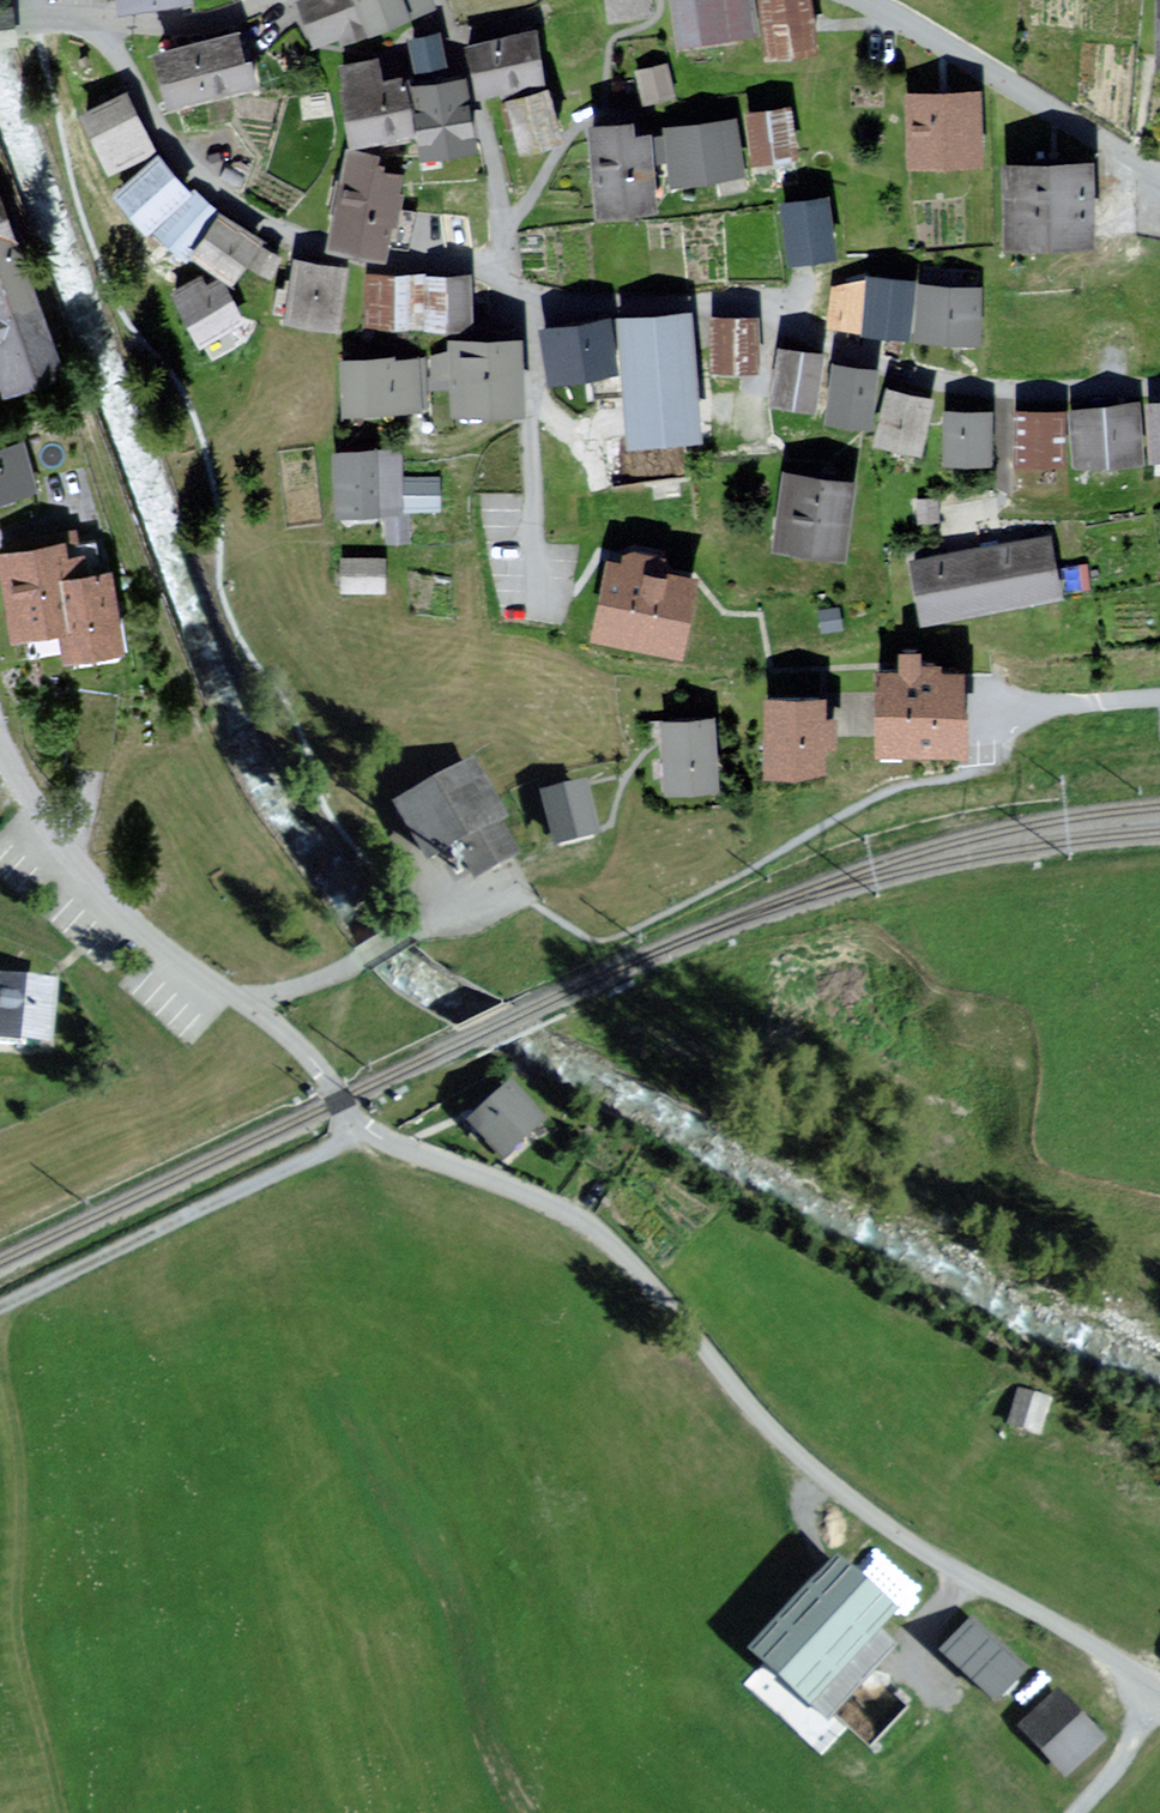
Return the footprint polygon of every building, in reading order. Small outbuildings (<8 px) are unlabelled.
[(303,3),(320,49),(438,7),(435,0),(311,0),(303,3)] [(612,20),(650,15),(648,0),(609,0),(612,20)] [(683,43),(755,34),(750,0),(677,0),(683,43)] [(763,4),(771,59),(817,53),(809,0),(793,0),(763,4)] [(243,30),(150,49),(162,109),(255,90),(243,30)] [(439,36),(410,42),(417,72),(446,66),(439,36)] [(533,36),(468,50),(478,98),(543,85),(533,36)] [(369,53),(327,59),(338,138),(371,134),(370,140),(402,136),(395,81),(394,76),(372,79),(369,53)] [(666,70),(640,74),(645,103),(671,98),(666,70)] [(466,81),(408,91),(416,146),(418,161),(477,151),(466,81)] [(972,89),(896,89),(896,163),(971,163),(972,89)] [(127,93),(77,115),(103,175),(153,154),(127,93)] [(545,95),(508,105),(521,152),(558,142),(545,95)] [(790,115),(749,119),(755,164),(795,159),(790,115)] [(733,127),(668,136),(675,185),(740,175),(733,127)] [(632,128),(592,131),(600,216),(654,211),(647,141),(634,143),(632,128)] [(367,152),(335,143),(309,244),(370,259),(392,171),(364,164),(367,152)] [(1082,154),(991,155),(992,242),(1084,240),(1082,154)] [(189,195),(156,156),(107,196),(140,236),(189,195)] [(198,192),(152,232),(181,265),(188,259),(227,285),(257,242),(218,216),(198,192)] [(826,204),(784,208),(790,263),(832,258),(826,204)] [(3,386),(48,371),(0,231),(0,378),(3,386)] [(283,258),(262,247),(250,268),(271,279),(283,258)] [(348,271),(291,260),(279,321),(336,333),(348,271)] [(900,334),(907,277),(858,271),(826,285),(821,324),(900,334)] [(476,278),(365,276),(364,330),(475,332),(476,278)] [(975,285),(917,280),(912,338),(969,343),(975,285)] [(202,284),(171,299),(196,351),(242,329),(222,289),(208,295),(202,284)] [(688,313),(620,318),(627,431),(695,427),(688,313)] [(754,314),(703,313),(702,370),(754,371),(754,314)] [(606,320),(547,328),(553,377),(613,369),(606,320)] [(521,341),(454,342),(455,409),(522,408),(521,341)] [(826,353),(778,345),(768,402),(816,410),(826,353)] [(423,356),(333,361),(336,415),(426,410),(423,356)] [(879,370),(830,363),(822,422),(870,429),(879,370)] [(935,400),(887,389),(874,443),(922,454),(935,400)] [(1144,403),(1148,458),(1159,458),(1159,402),(1144,403)] [(1138,404),(1068,409),(1072,465),(1142,460),(1138,404)] [(1064,409),(1011,410),(1013,465),(1065,464),(1064,409)] [(990,411),(941,410),(940,462),(988,463),(990,411)] [(0,452),(0,504),(37,495),(24,446),(0,452)] [(401,451),(330,450),(329,521),(387,522),(400,522),(400,515),(400,484),(401,451)] [(853,483),(780,473),(769,548),(842,559),(853,483)] [(435,479),(400,484),(400,515),(405,510),(435,510),(435,479)] [(400,522),(387,522),(381,544),(404,544),(405,510),(400,515),(400,522)] [(1044,535),(902,559),(913,619),(1054,594),(1044,535)] [(0,554),(0,595),(6,643),(61,636),(65,663),(123,656),(112,574),(67,579),(63,546),(0,554)] [(699,579),(609,559),(590,642),(680,662),(699,579)] [(384,563),(337,561),(336,594),(382,596),(384,563)] [(958,674),(883,673),(882,742),(956,743),(957,726),(958,674)] [(825,702),(775,701),(773,766),(823,768),(825,702)] [(715,712),(661,713),(663,786),(716,785),(715,712)] [(464,760),(384,804),(416,864),(444,849),(462,883),(511,857),(495,827),(499,825),(464,760)] [(586,778),(541,789),(555,844),(600,833),(586,778)] [(0,972),(0,1037),(55,1043),(63,979),(0,972)] [(510,1093),(476,1120),(501,1152),(535,1126),(510,1093)] [(1048,1397),(1014,1385),(1001,1422),(1035,1434),(1048,1397)] [(880,1606),(830,1558),(744,1647),(793,1695),(880,1606)] [(968,1611),(931,1647),(982,1700),(1019,1664),(968,1611)] [(1059,1682),(1012,1720),(1055,1774),(1102,1737),(1059,1682)]
